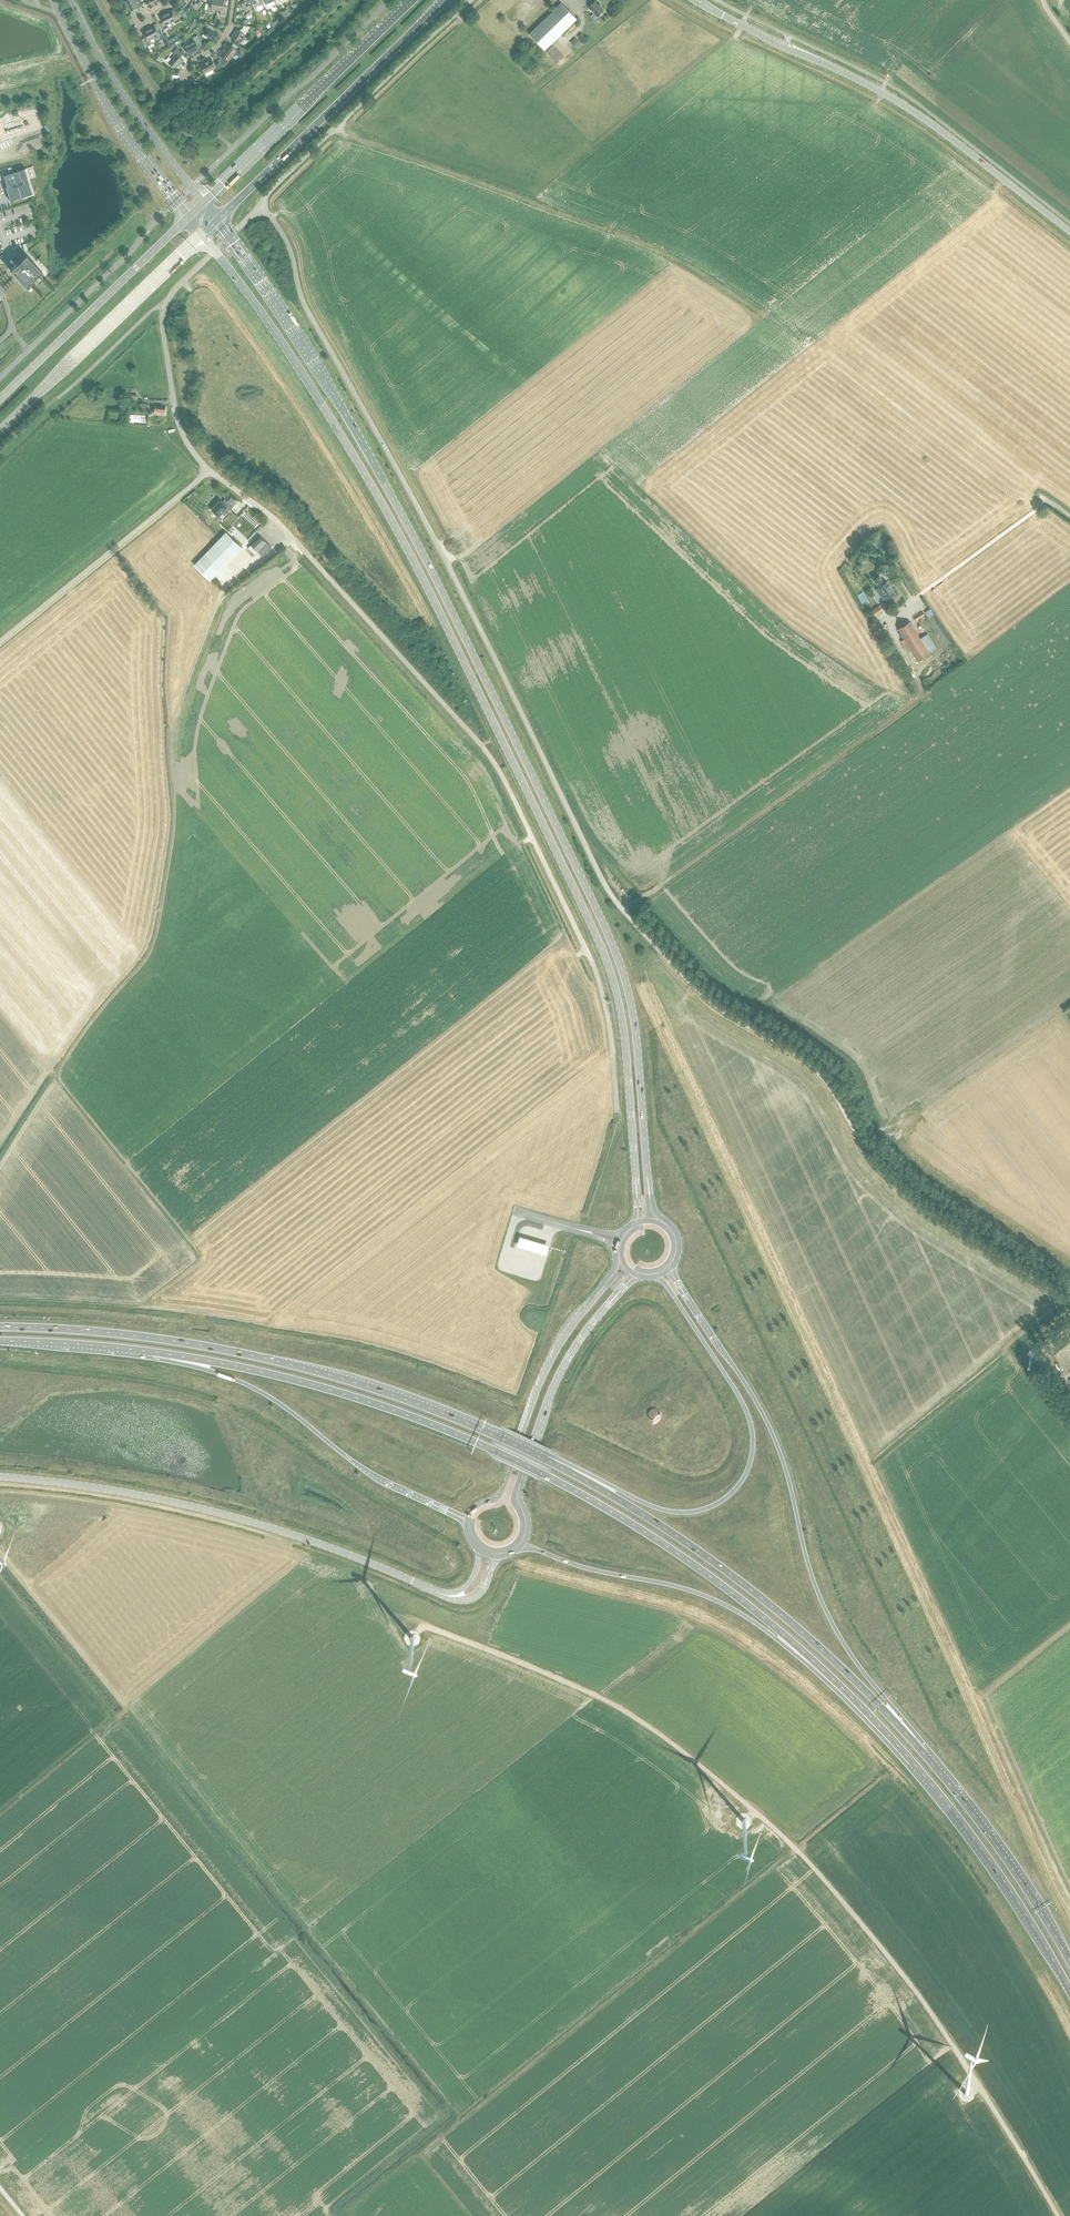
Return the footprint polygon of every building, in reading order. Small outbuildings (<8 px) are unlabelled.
[(125,1),(130,11),(138,7),(135,0),(128,0),(125,1)] [(162,0),(145,0),(149,8),(158,3),(158,2),(162,0)] [(196,2),(194,5),(199,9),(204,2),(201,0),(193,0),(196,2)] [(217,9),(219,0),(212,0),(212,4),(209,4),(207,11),(213,12),(214,9),(217,9)] [(217,9),(221,10),(220,14),(226,15),(227,6),(224,6),(225,1),(221,0),(219,0),(217,9)] [(250,0),(244,0),(245,2),(242,3),(244,12),(250,10),(249,5),(252,4),(250,0)] [(589,7),(598,16),(604,10),(595,1),(589,7)] [(529,34),(545,50),(577,19),(561,3),(529,34)] [(172,10),(166,13),(171,23),(174,21),(176,23),(181,21),(178,14),(175,16),(172,10)] [(171,23),(166,13),(160,16),(163,22),(160,23),(163,30),(169,27),(167,25),(171,23)] [(205,35),(214,40),(218,34),(213,31),(215,28),(208,24),(205,29),(208,31),(205,35)] [(241,29),(240,31),(236,29),(231,38),(239,43),(241,40),(243,41),(245,37),(244,36),(248,31),(250,27),(244,25),(242,29),(241,29)] [(155,26),(149,29),(154,38),(156,42),(165,38),(161,30),(158,31),(155,26)] [(154,38),(149,29),(143,32),(146,37),(143,39),(147,47),(150,45),(152,43),(150,40),(154,38)] [(198,47),(202,45),(197,35),(193,38),(194,40),(184,46),(188,55),(199,50),(198,47)] [(571,43),(575,47),(580,42),(576,38),(571,43)] [(219,54),(222,56),(219,60),(221,64),(224,66),(237,50),(236,49),(237,48),(237,46),(234,43),(232,46),(228,43),(225,48),(224,48),(219,54)] [(546,52),(557,63),(563,57),(553,45),(546,52)] [(180,57),(182,54),(177,48),(173,53),(175,55),(168,63),(175,69),(180,64),(181,64),(184,60),(180,57)] [(210,71),(216,67),(212,59),(201,65),(205,73),(207,76),(211,74),(210,71)] [(34,114),(2,124),(6,137),(38,127),(34,114)] [(26,168),(3,176),(7,186),(5,187),(10,201),(32,194),(29,183),(30,183),(26,169),(26,168)] [(10,270),(26,287),(42,271),(26,254),(10,270)] [(132,422),(148,423),(149,414),(132,414),(132,422)] [(228,507),(230,509),(233,506),(225,499),(223,502),(220,500),(214,508),(211,510),(219,517),(222,513),(228,507)] [(242,547),(226,532),(195,564),(211,579),(242,547)] [(260,535),(248,548),(255,554),(258,551),(267,542),(260,535)] [(267,542),(258,551),(263,556),(272,547),(267,542)] [(221,572),(226,578),(231,573),(226,568),(221,572)] [(873,580),(878,587),(876,589),(884,601),(895,593),(886,581),(884,583),(879,576),(873,580)] [(864,604),(870,601),(865,591),(859,594),(864,604)] [(871,611),(875,616),(888,607),(884,602),(871,611)] [(924,611),(928,617),(934,614),(930,608),(924,611)] [(923,613),(895,631),(919,668),(947,650),(923,613)] [(517,1244),(546,1252),(549,1243),(520,1234),(517,1244)] [(1044,1288),(1043,1291),(1056,1297),(1058,1295),(1044,1288)]
